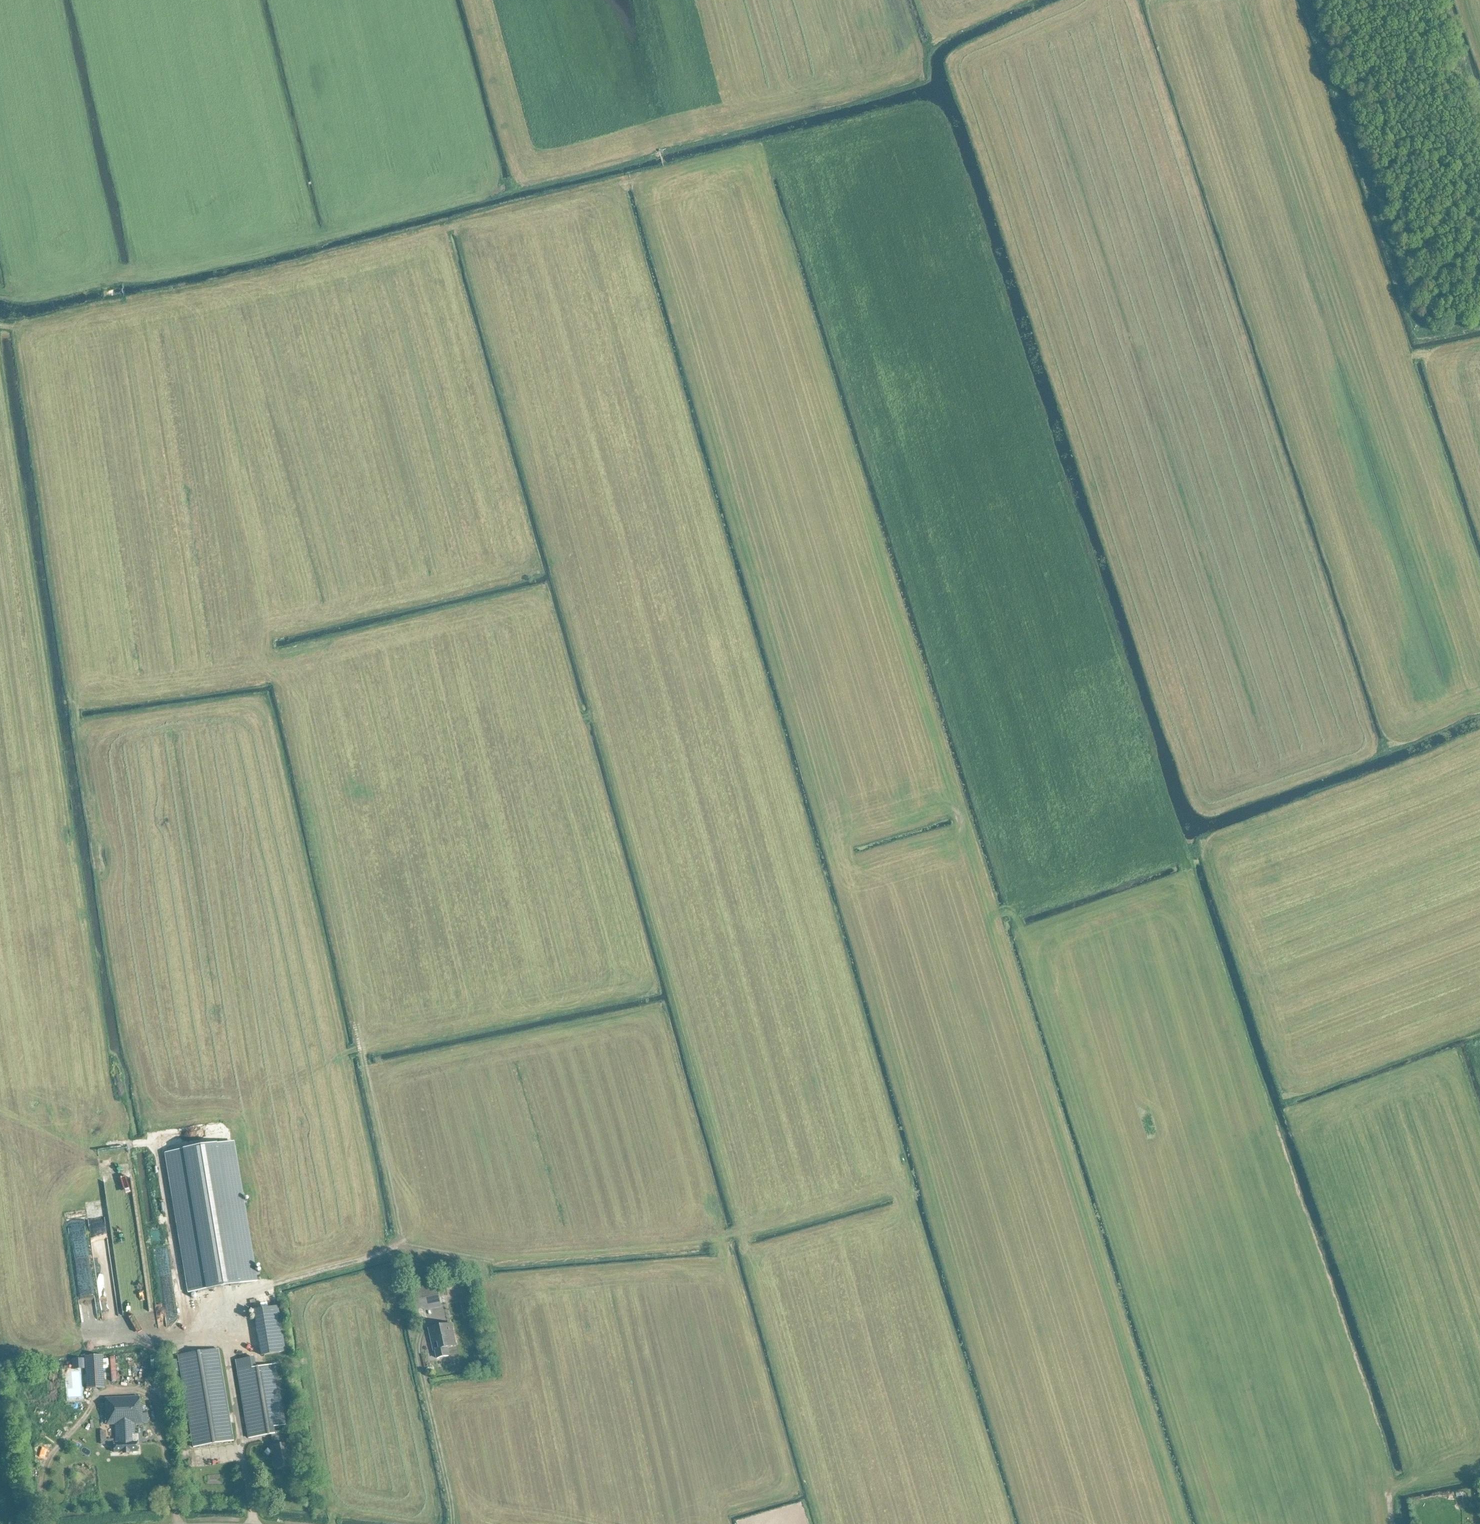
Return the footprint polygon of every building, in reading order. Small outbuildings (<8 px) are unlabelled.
[(255,1283),(231,1143),(166,1153),(190,1293),(255,1283)] [(440,1304),(437,1292),(414,1298),(416,1309),(440,1304)] [(285,1352),(277,1307),(254,1311),(261,1356),(285,1352)] [(452,1327),(430,1332),(432,1345),(434,1344),(435,1347),(432,1348),(433,1353),(436,1352),(437,1359),(449,1356),(447,1348),(448,1348),(447,1342),(455,1340),(452,1327)] [(193,1448),(233,1441),(218,1350),(178,1357),(193,1448)] [(104,1389),(102,1355),(85,1357),(87,1390),(104,1389)] [(273,1447),(271,1447),(275,1469),(290,1467),(287,1445),(286,1445),(284,1431),(275,1433),(274,1427),(286,1425),(276,1365),(256,1369),(254,1358),(236,1361),(249,1439),(271,1435),(273,1447)] [(83,1371),(83,1361),(72,1361),(73,1372),(83,1371)] [(131,1424),(142,1424),(147,1423),(146,1414),(141,1414),(141,1406),(139,1406),(139,1398),(105,1399),(106,1425),(115,1425),(116,1444),(113,1444),(114,1453),(137,1452),(137,1443),(132,1443),(131,1424)] [(101,1445),(113,1445),(113,1440),(106,1440),(106,1431),(100,1432),(101,1445)]
